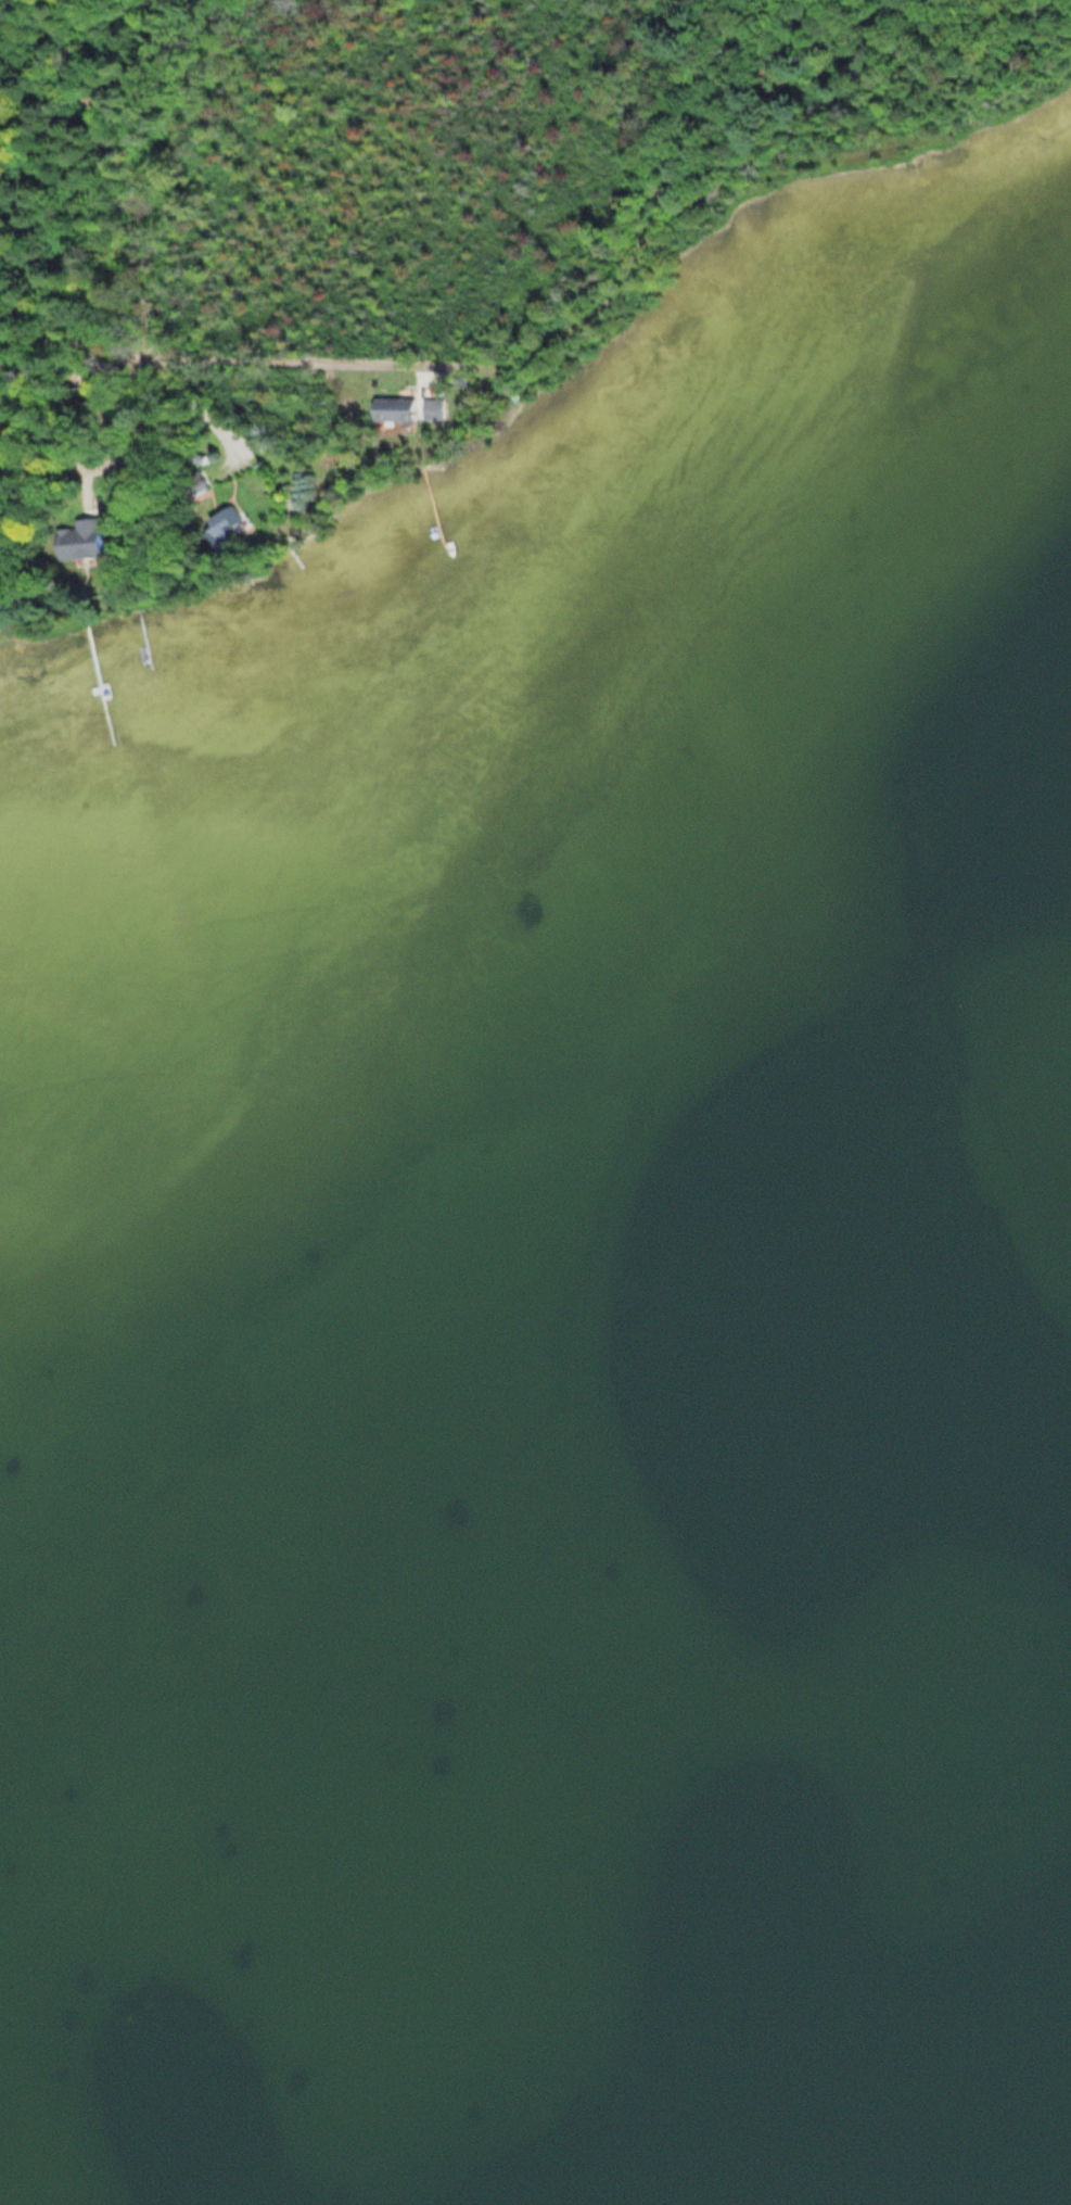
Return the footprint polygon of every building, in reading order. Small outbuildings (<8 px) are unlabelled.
[(372,421),(414,421),(414,399),(372,399),(372,421)] [(442,419),(442,399),(421,399),(421,419),(442,419)] [(241,522),(231,505),(203,522),(222,553),(230,548),(221,534),(241,522)] [(56,526),(58,560),(101,557),(99,523),(56,526)]
